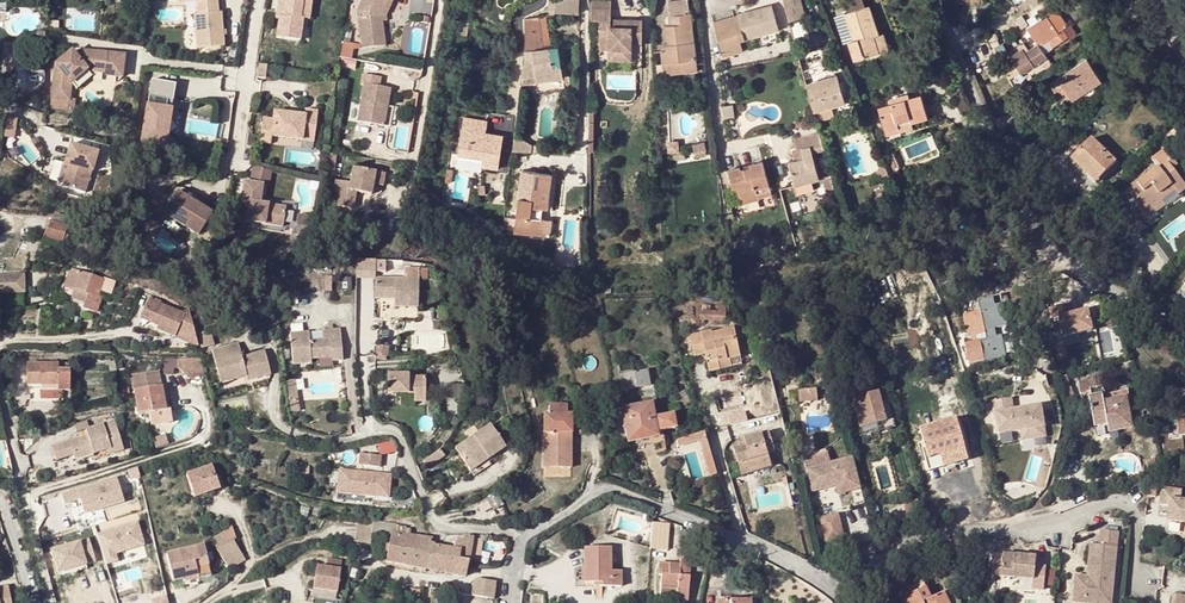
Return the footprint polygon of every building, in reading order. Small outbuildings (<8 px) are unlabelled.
[(198,10),(194,11),(197,45),(224,42),(221,9),(218,9),(218,0),(197,0),(198,10)] [(281,10),(283,11),(282,17),(280,37),(304,40),(305,19),(303,19),(305,0),(282,0),(281,10)] [(382,21),(381,12),(385,0),(362,0),(357,11),(364,49),(385,45),(382,21)] [(391,0),(385,0),(381,12),(382,21),(386,20),(386,12),(391,0)] [(554,13),(579,14),(580,0),(555,0),(554,13)] [(590,18),(599,18),(598,35),(608,36),(608,46),(630,47),(630,40),(641,41),(641,18),(619,18),(619,21),(609,21),(609,18),(610,0),(590,0),(590,18)] [(670,14),(690,12),(689,0),(671,0),(668,0),(668,14),(670,14)] [(788,18),(805,13),(801,0),(783,0),(788,18)] [(1037,9),(1042,16),(1027,27),(1039,44),(1026,53),(1023,49),(1011,58),(1022,75),(1048,57),(1045,53),(1053,47),(1068,35),(1063,28),(1068,24),(1050,0),(1037,9)] [(993,9),(991,1),(976,6),(979,14),(993,9)] [(738,13),(745,38),(778,29),(771,4),(738,13)] [(869,4),(844,12),(850,32),(855,30),(857,37),(852,39),(847,40),(853,59),(870,53),(871,57),(890,51),(883,31),(879,32),(869,4)] [(159,9),(159,20),(182,21),(183,9),(159,9)] [(696,69),(690,12),(670,14),(670,24),(665,24),(668,49),(661,49),(663,62),(669,61),(670,71),(696,69)] [(547,13),(538,15),(543,47),(557,44),(556,36),(551,37),(547,16),(547,13)] [(739,39),(742,39),(736,14),(712,20),(721,55),(742,50),(739,39)] [(468,24),(469,15),(461,15),(460,23),(468,24)] [(524,64),(560,60),(557,44),(543,47),(538,15),(524,17),(526,28),(525,33),(527,33),(524,64)] [(468,24),(460,23),(459,33),(466,34),(468,24)] [(809,39),(807,25),(794,26),(796,40),(809,39)] [(342,47),(341,56),(353,59),(354,49),(342,47)] [(125,53),(83,50),(77,55),(73,50),(57,64),(61,69),(56,73),(55,97),(78,99),(78,88),(94,75),(97,78),(117,79),(118,73),(123,74),(125,53)] [(1050,82),(1055,90),(1063,85),(1072,99),(1102,80),(1087,58),(1050,82)] [(270,62),(262,59),(258,72),(266,75),(270,62)] [(562,76),(560,60),(524,64),(523,77),(525,77),(535,75),(536,80),(562,76)] [(361,82),(363,83),(379,86),(381,76),(363,73),(361,82)] [(179,79),(153,75),(144,136),(163,139),(170,94),(175,95),(177,95),(179,79)] [(814,108),(831,104),(844,100),(837,75),(807,84),(814,108)] [(355,119),(382,125),(386,106),(390,89),(379,86),(363,83),(355,119)] [(1063,85),(1055,90),(1064,104),(1072,99),(1063,85)] [(175,95),(170,94),(163,139),(168,140),(175,95)] [(878,106),(884,129),(898,126),(897,123),(909,119),(909,121),(928,116),(921,94),(910,97),(901,100),(900,95),(889,98),(890,103),(878,106)] [(733,103),(722,105),(723,116),(734,115),(733,103)] [(834,115),(831,104),(814,108),(817,120),(834,115)] [(212,118),(212,105),(198,105),(198,129),(206,129),(206,118),(212,118)] [(392,107),(386,106),(382,125),(387,126),(392,107)] [(277,119),(266,118),(263,142),(275,143),(276,137),(306,140),(307,131),(318,132),(320,112),(309,111),(308,116),(278,113),(277,119)] [(15,138),(18,119),(8,117),(5,137),(15,138)] [(486,123),(462,119),(457,157),(480,161),(480,168),(497,171),(502,136),(484,133),(486,123)] [(910,126),(909,121),(909,119),(897,123),(898,126),(884,129),(885,133),(910,126)] [(316,141),(318,132),(307,131),(306,140),(316,141)] [(821,133),(795,138),(798,148),(795,155),(795,159),(788,161),(796,184),(820,178),(813,154),(812,149),(824,145),(821,133)] [(513,137),(512,149),(530,150),(531,144),(518,137),(513,137)] [(695,150),(696,150),(707,147),(705,138),(693,141),(695,150)] [(1101,165),(1107,171),(1116,162),(1091,138),(1071,158),(1090,176),(1101,165)] [(682,158),(681,140),(668,141),(670,159),(682,158)] [(97,153),(68,143),(61,162),(67,164),(60,183),(59,185),(81,192),(89,172),(90,172),(97,153)] [(812,149),(813,154),(826,151),(824,145),(812,149)] [(1179,194),(1184,189),(1184,184),(1173,167),(1177,164),(1166,148),(1152,157),(1158,166),(1131,186),(1133,188),(1126,194),(1131,200),(1130,201),(1132,204),(1136,201),(1145,213),(1156,205),(1154,201),(1174,187),(1179,194)] [(338,154),(327,153),(324,173),(335,175),(338,154)] [(47,157),(40,155),(35,169),(42,172),(47,157)] [(758,196),(771,193),(762,159),(750,162),(751,166),(740,169),(739,165),(728,168),(734,188),(737,187),(741,202),(758,197),(758,196)] [(67,164),(61,162),(60,161),(54,180),(60,183),(67,164)] [(1101,165),(1090,176),(1096,182),(1107,171),(1101,165)] [(253,166),(250,178),(270,183),(273,171),(253,166)] [(374,171),(353,167),(350,182),(335,180),(331,203),(354,207),(356,192),(370,194),(372,180),(381,181),(382,173),(374,171)] [(515,231),(543,235),(545,218),(538,218),(539,208),(546,209),(550,174),(521,170),(515,231)] [(828,192),(837,189),(832,174),(824,176),(828,192)] [(287,209),(270,207),(263,206),(264,202),(265,186),(248,183),(245,203),(252,204),(250,221),(285,227),(287,209)] [(1147,217),(1179,194),(1174,187),(1154,201),(1156,205),(1145,213),(1147,217)] [(177,196),(165,215),(199,237),(211,218),(177,196)] [(545,218),(546,209),(539,208),(538,218),(545,218)] [(316,218),(300,216),(298,229),(314,231),(316,218)] [(65,226),(51,221),(48,230),(54,233),(52,240),(60,242),(65,226)] [(954,235),(944,227),(937,236),(947,245),(954,235)] [(87,237),(80,236),(76,250),(84,252),(87,237)] [(356,277),(375,279),(375,271),(386,272),(386,260),(357,258),(356,277)] [(71,268),(65,285),(75,288),(88,293),(85,301),(83,308),(96,312),(101,297),(97,295),(103,279),(71,268)] [(420,275),(376,273),(376,294),(395,295),(395,303),(420,303),(420,275)] [(0,280),(0,294),(24,293),(23,279),(0,280)] [(1177,293),(1184,300),(1184,290),(1182,287),(1177,293)] [(88,293),(75,288),(72,297),(85,301),(88,293)] [(1177,293),(1169,303),(1184,316),(1184,315),(1184,300),(1177,293)] [(188,314),(148,295),(140,316),(151,320),(150,324),(157,327),(156,331),(197,347),(188,314)] [(965,343),(969,363),(1006,355),(1002,335),(996,336),(994,327),(1007,324),(1002,302),(994,304),(992,296),(978,299),(980,309),(986,338),(969,342),(965,343)] [(718,311),(701,310),(701,318),(725,320),(726,306),(718,306),(718,311)] [(986,338),(980,309),(963,313),(969,342),(986,338)] [(1060,313),(1062,336),(1094,332),(1091,309),(1060,313)] [(290,359),(308,358),(308,354),(329,353),(329,357),(341,355),(340,344),(336,345),(336,339),(340,339),(339,326),(320,327),(321,336),(307,336),(306,328),(288,329),(290,359)] [(694,355),(705,352),(710,351),(710,355),(706,356),(709,370),(720,368),(719,360),(731,358),(740,356),(735,328),(725,330),(714,332),(713,330),(690,334),(694,355)] [(229,378),(244,374),(250,373),(251,377),(270,372),(263,348),(240,355),(237,343),(210,350),(218,376),(228,373),(229,378)] [(383,344),(372,344),(372,354),(382,354),(383,344)] [(329,361),(329,357),(329,353),(308,354),(308,358),(308,362),(329,361)] [(197,357),(175,358),(175,365),(187,377),(197,375),(202,372),(197,357)] [(719,360),(720,368),(732,366),(731,358),(719,360)] [(69,363),(28,362),(28,384),(40,384),(56,384),(56,390),(69,390),(69,363)] [(110,373),(117,371),(115,362),(108,363),(110,373)] [(161,369),(132,372),(134,388),(135,388),(137,413),(150,412),(151,424),(169,422),(169,415),(172,415),(170,400),(165,400),(161,369)] [(621,374),(623,390),(649,385),(647,369),(621,374)] [(408,372),(388,371),(388,391),(415,391),(415,399),(426,399),(426,375),(407,374),(408,372)] [(228,373),(218,376),(219,381),(229,378),(228,373)] [(1067,375),(1063,376),(1059,377),(1062,389),(1070,387),(1067,375)] [(1095,427),(1108,425),(1117,423),(1119,431),(1134,428),(1128,398),(1123,399),(1121,392),(1105,395),(1101,377),(1086,380),(1095,427)] [(286,381),(292,412),(302,410),(296,379),(286,381)] [(459,398),(460,385),(451,384),(450,397),(459,398)] [(1063,391),(1069,411),(1079,407),(1072,386),(1070,387),(1062,389),(1063,391)] [(129,388),(121,390),(124,400),(131,399),(129,388)] [(801,401),(818,399),(817,388),(800,390),(801,401)] [(1172,436),(1184,435),(1184,390),(1179,391),(1180,409),(1169,409),(1172,436)] [(852,398),(860,428),(886,421),(878,391),(852,398)] [(1010,396),(991,401),(994,412),(996,412),(997,419),(1000,432),(1022,428),(1024,437),(1047,432),(1040,402),(1013,408),(1010,396)] [(657,436),(656,430),(654,416),(651,402),(621,408),(622,412),(627,442),(635,441),(657,436)] [(544,415),(544,463),(559,463),(559,467),(570,467),(572,414),(566,414),(566,405),(549,405),(548,415),(544,415)] [(113,412),(95,416),(96,420),(114,415),(113,412)] [(656,430),(661,429),(674,427),(671,413),(654,416),(656,430)] [(97,452),(111,449),(115,448),(116,453),(127,450),(118,420),(90,428),(92,435),(58,444),(62,457),(79,452),(78,450),(95,445),(97,452)] [(886,421),(860,428),(862,435),(888,428),(886,421)] [(956,421),(920,431),(928,460),(965,449),(956,421)] [(1109,432),(1119,431),(1117,423),(1108,425),(1109,432)] [(491,424),(490,425),(454,446),(469,469),(505,447),(491,424)] [(663,443),(661,429),(656,430),(657,436),(635,441),(637,448),(663,443)] [(704,431),(676,439),(678,447),(696,442),(707,438),(704,431)] [(771,462),(769,455),(766,448),(774,446),(769,431),(745,438),(747,446),(741,448),(735,450),(739,463),(747,460),(750,469),(771,462)] [(163,434),(152,437),(155,448),(167,444),(163,434)] [(707,438),(696,442),(707,478),(717,475),(715,466),(707,438)] [(739,440),(741,448),(747,446),(745,438),(739,440)] [(78,450),(79,452),(80,457),(97,452),(95,445),(78,450)] [(438,445),(421,460),(426,466),(444,453),(438,445)] [(776,452),(774,446),(766,448),(769,455),(776,452)] [(965,449),(928,460),(932,471),(968,461),(965,449)] [(383,455),(362,452),(361,464),(381,466),(383,455)] [(861,489),(853,459),(807,472),(812,491),(835,484),(837,489),(839,497),(861,491),(861,489)] [(772,467),(771,462),(750,469),(747,460),(739,463),(742,476),(772,467)] [(218,483),(211,464),(187,473),(195,497),(211,491),(209,486),(218,483)] [(349,469),(341,468),(338,491),(346,492),(349,469)] [(393,474),(349,469),(346,492),(390,497),(393,474)] [(63,493),(66,503),(82,498),(86,512),(126,501),(118,476),(63,493)] [(220,488),(218,483),(209,486),(211,491),(220,488)] [(835,484),(812,491),(813,495),(837,489),(835,484)] [(1161,488),(1159,505),(1170,506),(1168,521),(1184,523),(1184,501),(1180,501),(1181,490),(1161,488)] [(498,495),(488,499),(494,509),(503,504),(498,495)] [(837,508),(820,512),(826,536),(843,531),(837,508)] [(138,522),(98,534),(107,564),(118,560),(116,553),(145,545),(138,522)] [(651,522),(651,549),(670,549),(669,522),(651,522)] [(395,532),(396,524),(373,524),(372,534),(392,535),(393,532),(395,532)] [(400,564),(406,529),(405,529),(405,526),(396,524),(395,532),(393,532),(392,535),(387,562),(400,564)] [(214,537),(217,550),(233,540),(235,538),(232,525),(214,537)] [(412,566),(418,537),(410,535),(410,530),(406,529),(400,564),(412,566)] [(1119,531),(1101,530),(1099,545),(1096,545),(1092,582),(1076,580),(1074,597),(1113,600),(1119,531)] [(454,542),(453,548),(457,549),(453,574),(465,576),(469,559),(473,538),(473,536),(459,539),(454,542)] [(412,566),(427,569),(431,544),(432,539),(418,537),(412,566)] [(97,561),(90,538),(53,549),(59,572),(87,564),(97,561)] [(473,538),(469,559),(481,560),(484,540),(473,538)] [(244,559),(233,540),(217,550),(229,569),(244,559)] [(961,542),(944,544),(945,553),(962,550),(961,542)] [(457,549),(453,548),(431,544),(427,569),(453,574),(457,549)] [(1076,576),(1076,580),(1092,582),(1096,545),(1092,544),(1088,577),(1076,576)] [(212,576),(205,546),(168,555),(173,581),(198,575),(199,579),(212,576)] [(611,548),(585,548),(585,569),(586,583),(594,582),(594,587),(622,586),(621,571),(611,571),(611,548)] [(1036,557),(1002,554),(1000,576),(1033,579),(1032,589),(1043,589),(1045,567),(1035,566),(1036,557)] [(327,555),(325,563),(339,567),(342,559),(327,555)] [(686,601),(690,560),(679,559),(679,565),(659,563),(659,574),(662,574),(660,600),(686,601)] [(316,560),(309,582),(332,590),(339,567),(325,563),(316,560)] [(88,568),(87,564),(59,572),(60,576),(88,568)] [(1046,585),(1055,586),(1056,570),(1047,570),(1046,585)] [(472,594),(494,597),(496,597),(498,582),(476,579),(473,582),(472,594)] [(899,591),(904,602),(958,602),(952,589),(931,597),(924,581),(899,591)] [(8,586),(0,588),(0,602),(13,602),(8,586)] [(411,589),(408,602),(417,602),(419,590),(411,589)] [(167,595),(150,599),(151,602),(169,602),(167,595)] [(394,596),(389,595),(388,602),(403,602),(404,597),(394,596)] [(1177,595),(1176,602),(1184,602),(1184,596),(1177,595)]
